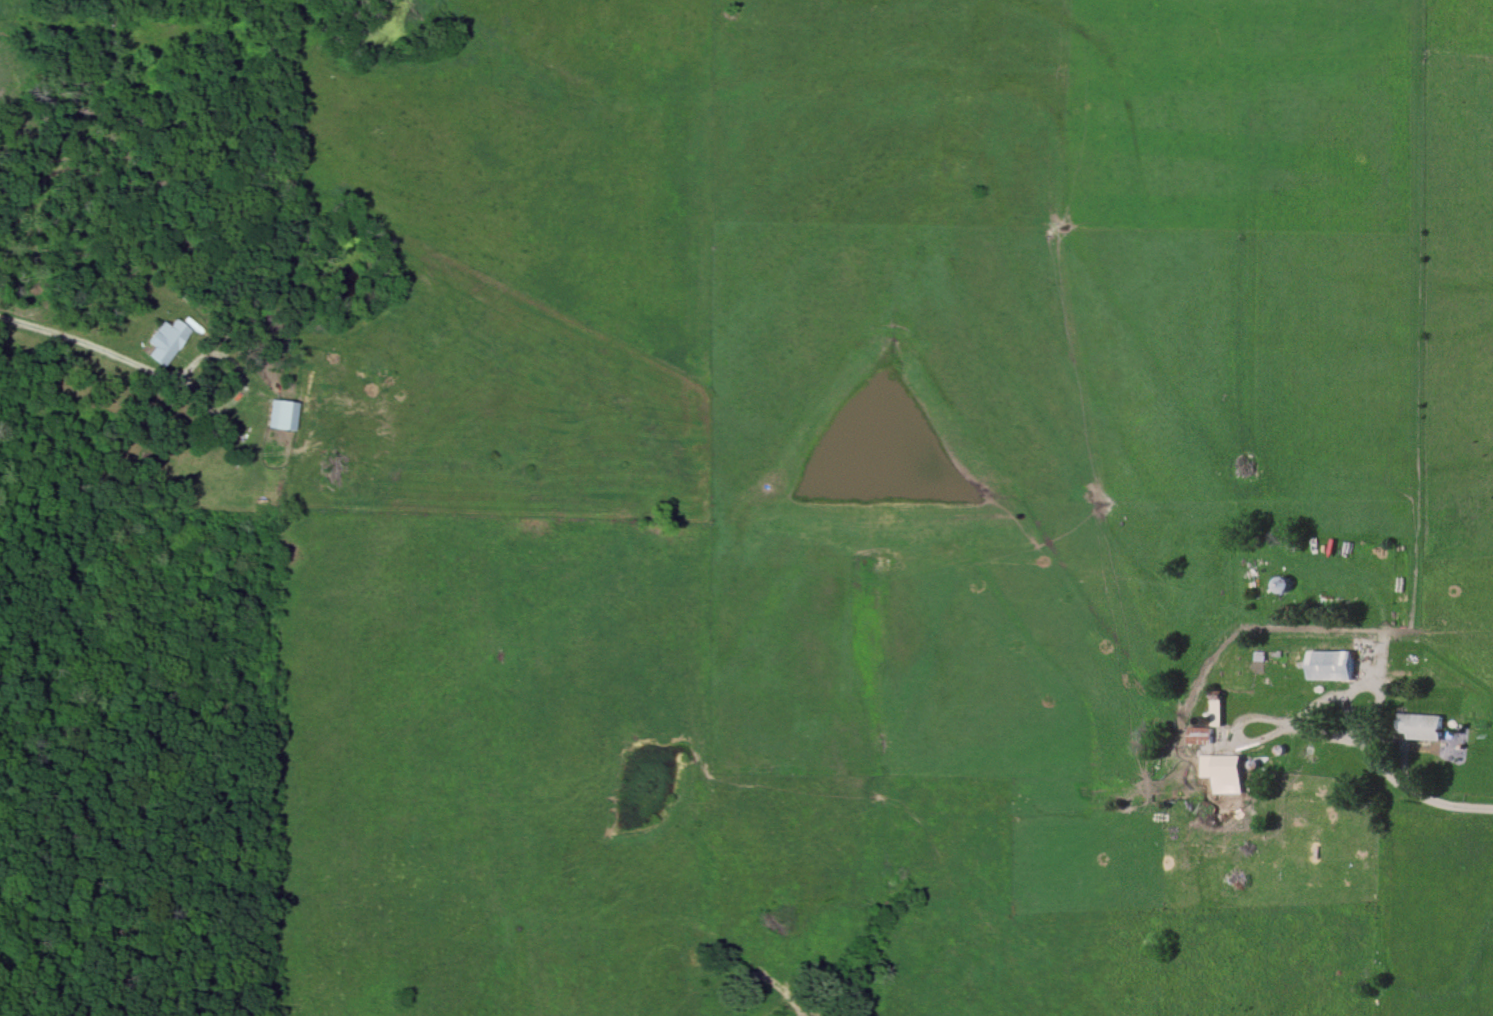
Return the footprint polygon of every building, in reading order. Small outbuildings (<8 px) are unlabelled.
[(192,333),(177,320),(170,328),(164,323),(147,342),(157,351),(152,357),(163,367),(192,333)] [(1353,682),(1353,654),(1304,654),(1304,682),(1353,682)] [(1442,717),(1396,716),(1395,741),(1441,742),(1442,717)] [(1207,758),(1207,796),(1240,796),(1240,758),(1207,758)]
